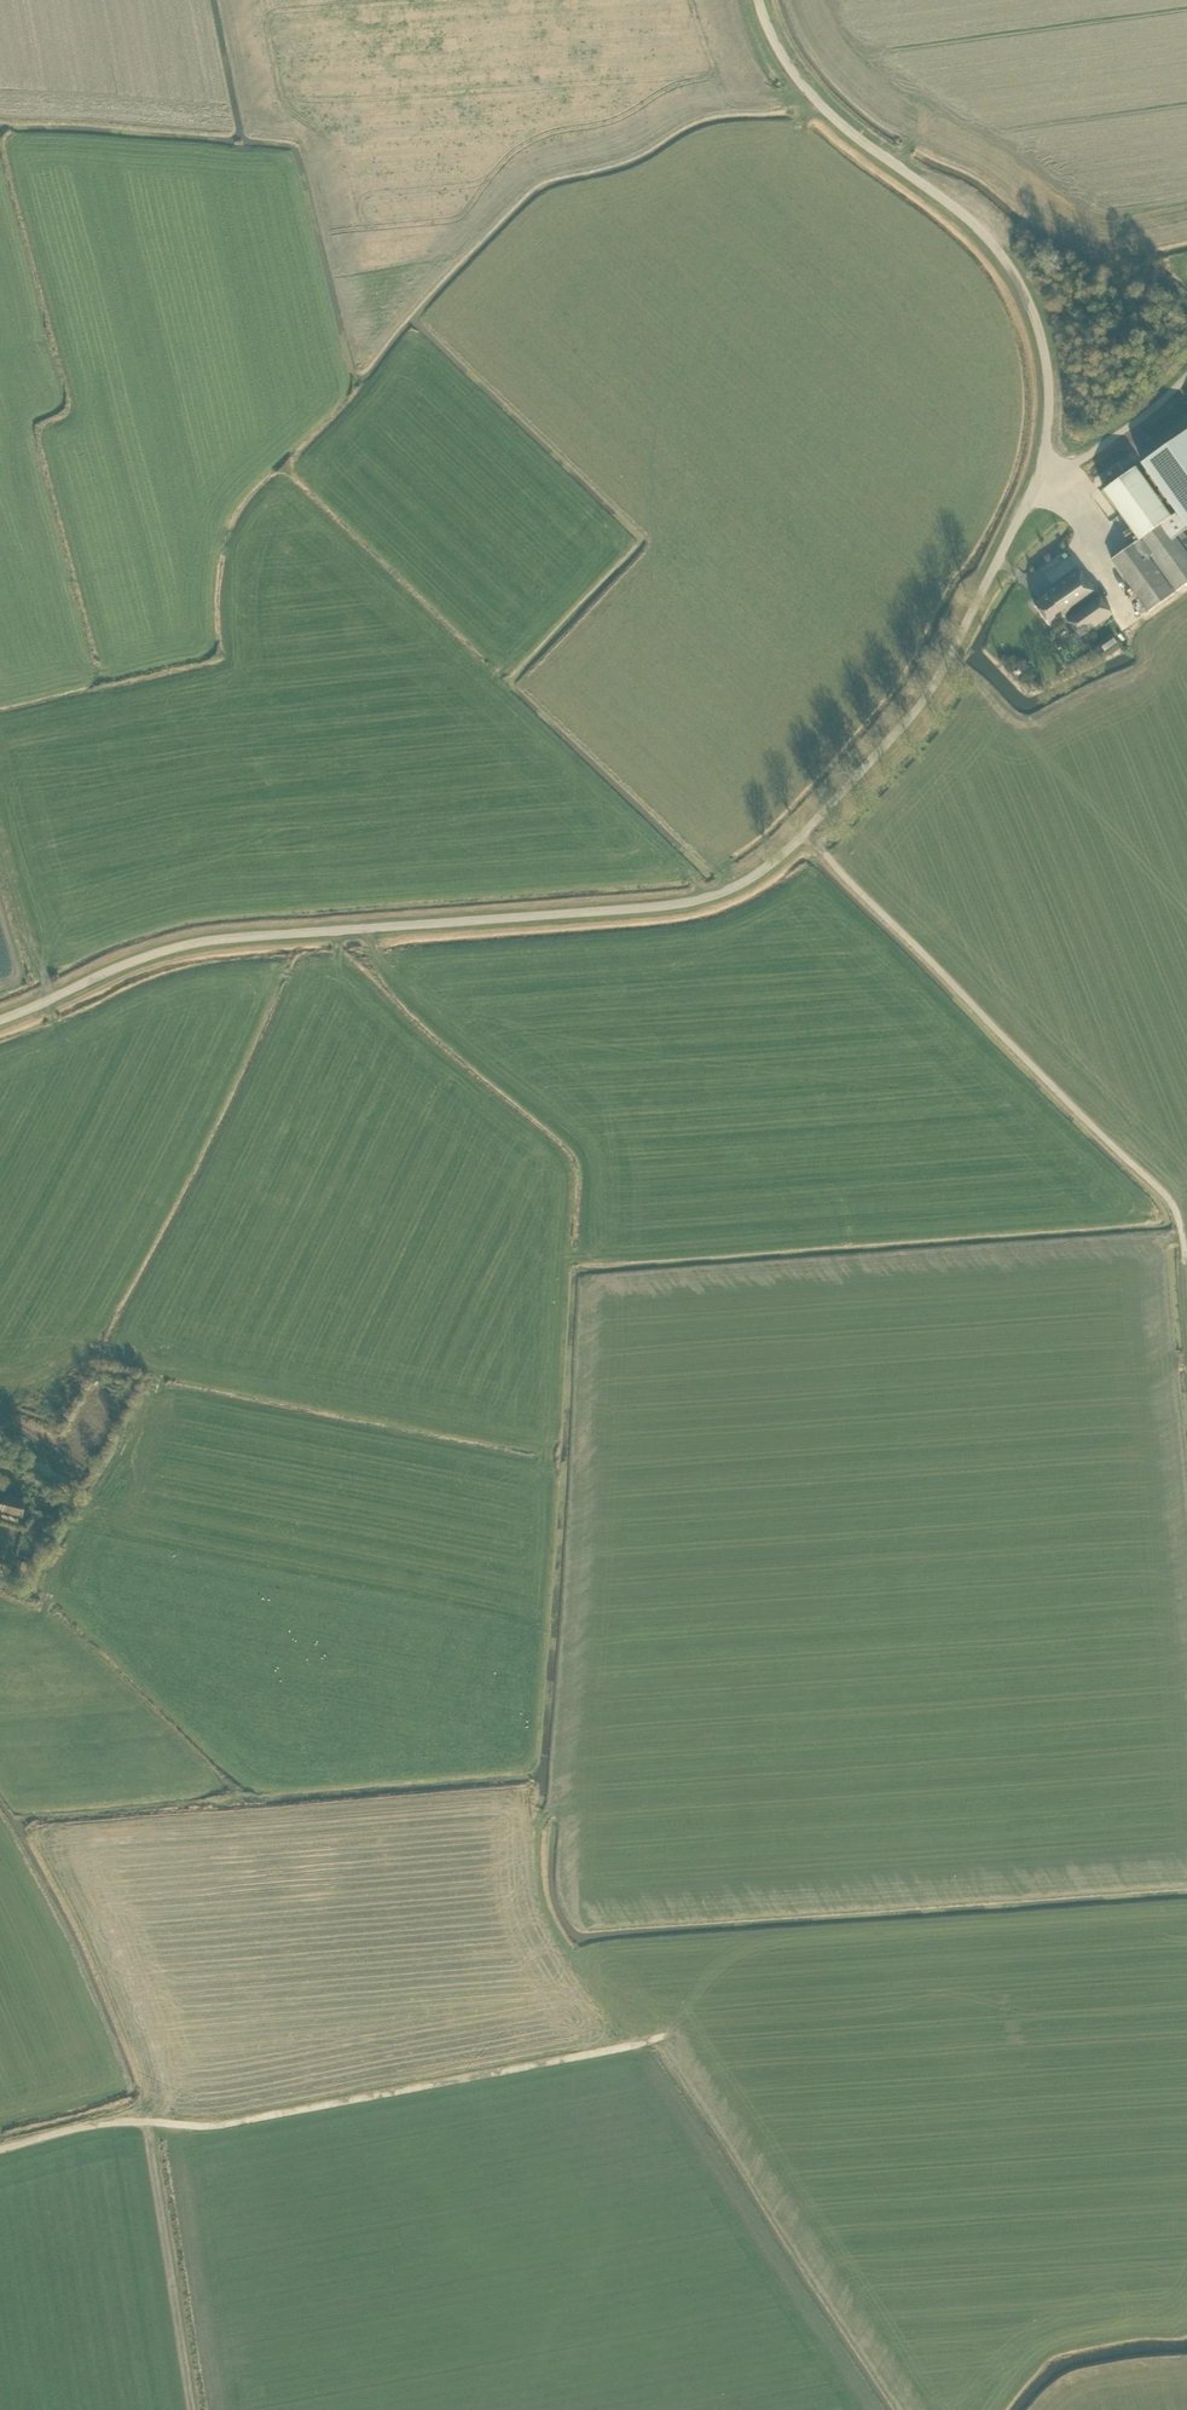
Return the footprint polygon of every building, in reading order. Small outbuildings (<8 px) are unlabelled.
[(1186,526),(1186,431),(1142,463),(1177,512),(1186,526)] [(1186,529),(1186,526),(1177,512),(1172,517),(1136,467),(1104,490),(1140,540),(1112,560),(1150,612),(1153,609),(1186,584),(1186,552),(1176,537),(1186,529)] [(1080,568),(1046,592),(1048,595),(1034,604),(1051,627),(1066,617),(1081,638),(1113,615),(1080,568)] [(1117,643),(1111,635),(1099,643),(1105,651),(1117,643)] [(0,1495),(0,1517),(1,1517),(2,1514),(21,1518),(24,1500),(0,1495)] [(14,1571),(23,1574),(27,1563),(18,1560),(14,1571)]
